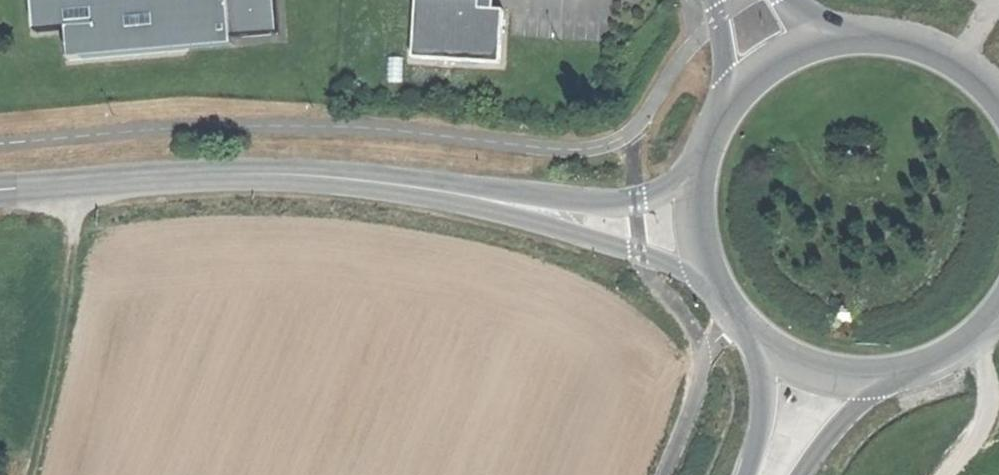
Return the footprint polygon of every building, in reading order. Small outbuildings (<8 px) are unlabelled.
[(236,39),(282,35),(279,0),(35,0),(38,34),(69,31),(72,62),(191,51),(190,43),(236,39)] [(484,11),(477,11),(478,1),(485,1),(485,0),(421,0),(416,63),(504,69),(508,13),(484,11)] [(237,47),(236,39),(190,43),(191,51),(237,47)]
